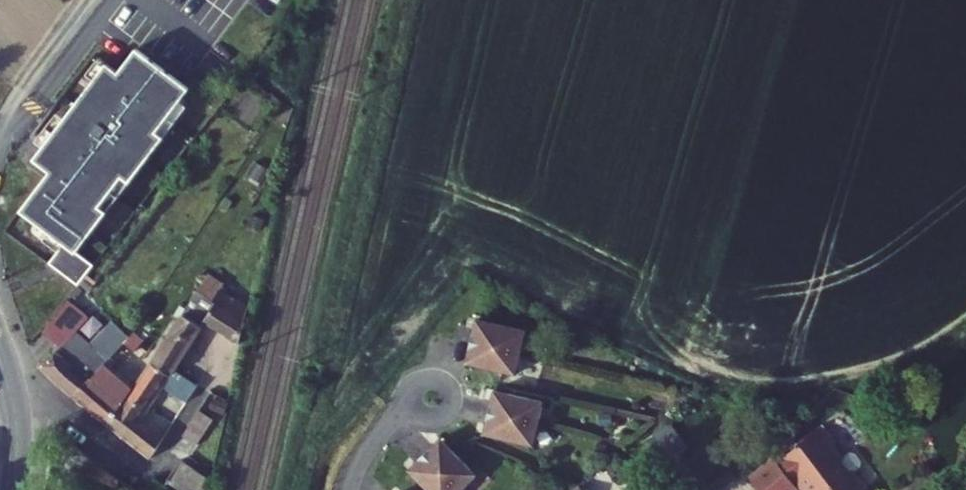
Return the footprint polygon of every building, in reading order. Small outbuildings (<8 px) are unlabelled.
[(45,263),(75,286),(93,263),(75,249),(101,213),(94,208),(115,180),(122,185),(157,138),(150,133),(182,89),(130,50),(112,74),(100,65),(29,160),(46,172),(17,212),(59,244),(45,263)] [(198,289),(217,302),(205,319),(241,343),(249,308),(218,288),(222,284),(208,274),(198,289)] [(198,289),(152,363),(170,374),(174,369),(205,319),(217,302),(198,289)] [(89,313),(67,296),(42,328),(58,343),(39,364),(55,381),(74,396),(111,357),(125,342),(132,335),(112,316),(92,338),(77,327),(89,313)] [(468,356),(466,365),(513,376),(524,331),(478,320),(476,328),(471,327),(465,355),(468,356)] [(132,335),(125,342),(143,360),(154,348),(136,331),(132,335)] [(111,357),(74,396),(109,424),(129,397),(136,387),(113,367),(117,362),(111,357)] [(152,363),(136,387),(129,397),(145,409),(161,385),(187,402),(197,386),(174,369),(170,374),(152,363)] [(484,428),(482,435),(528,446),(538,402),(492,391),(490,399),(486,398),(479,427),(484,428)] [(141,415),(145,409),(129,397),(109,424),(151,458),(169,429),(164,425),(160,431),(141,415)] [(191,424),(187,429),(200,437),(216,412),(204,404),(191,424)] [(836,460),(841,457),(831,444),(835,441),(821,423),(795,443),(797,446),(777,461),(776,459),(751,478),(760,489),(792,489),(797,486),(794,482),(801,476),(812,489),(815,489),(859,489),(836,460)] [(672,424),(655,433),(671,460),(688,451),(672,424)] [(411,475),(426,489),(466,489),(478,479),(443,444),(438,449),(435,446),(415,466),(417,469),(411,475)] [(87,453),(84,478),(112,489),(117,489),(119,477),(87,453)] [(182,458),(168,479),(182,489),(208,489),(211,478),(182,458)]
